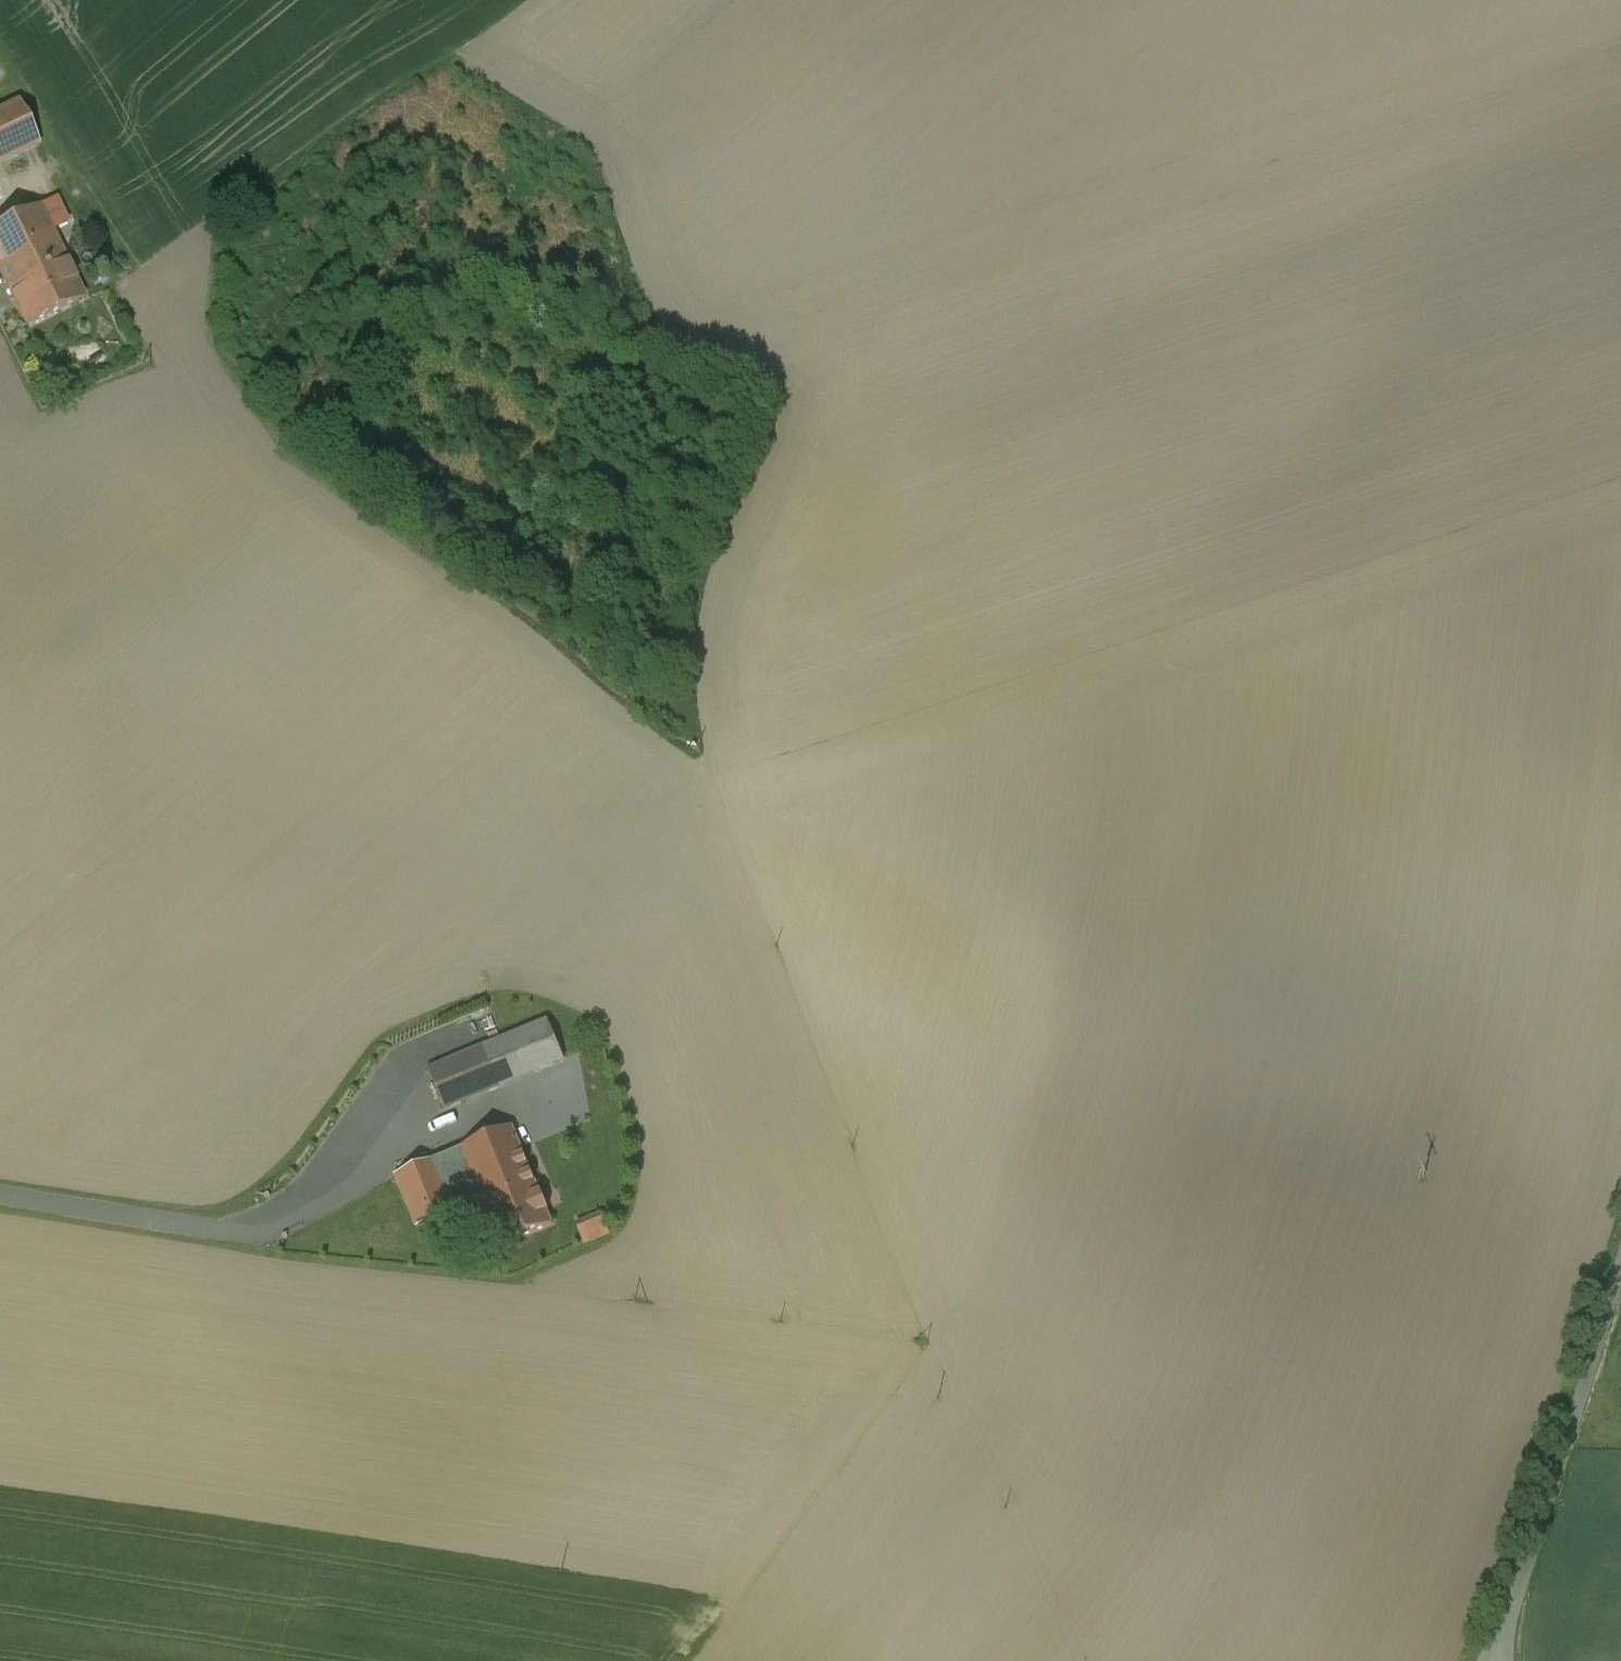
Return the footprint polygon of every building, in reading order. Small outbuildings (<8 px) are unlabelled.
[(0,113),(0,127),(14,156),(38,144),(19,104),(0,113)] [(14,156),(0,127),(0,162),(14,156)] [(0,227),(0,274),(26,327),(83,299),(39,207),(37,207),(38,208),(0,227)] [(548,1022),(481,1050),(496,1088),(563,1060),(548,1022)] [(481,1050),(429,1072),(444,1109),(496,1088),(481,1050)] [(571,1111),(596,1101),(593,1092),(568,1103),(571,1111)] [(512,1128),(461,1149),(483,1200),(502,1246),(552,1225),(512,1128)] [(483,1200),(461,1149),(433,1160),(455,1212),(483,1200)] [(455,1212),(433,1160),(396,1176),(418,1227),(455,1212)]
